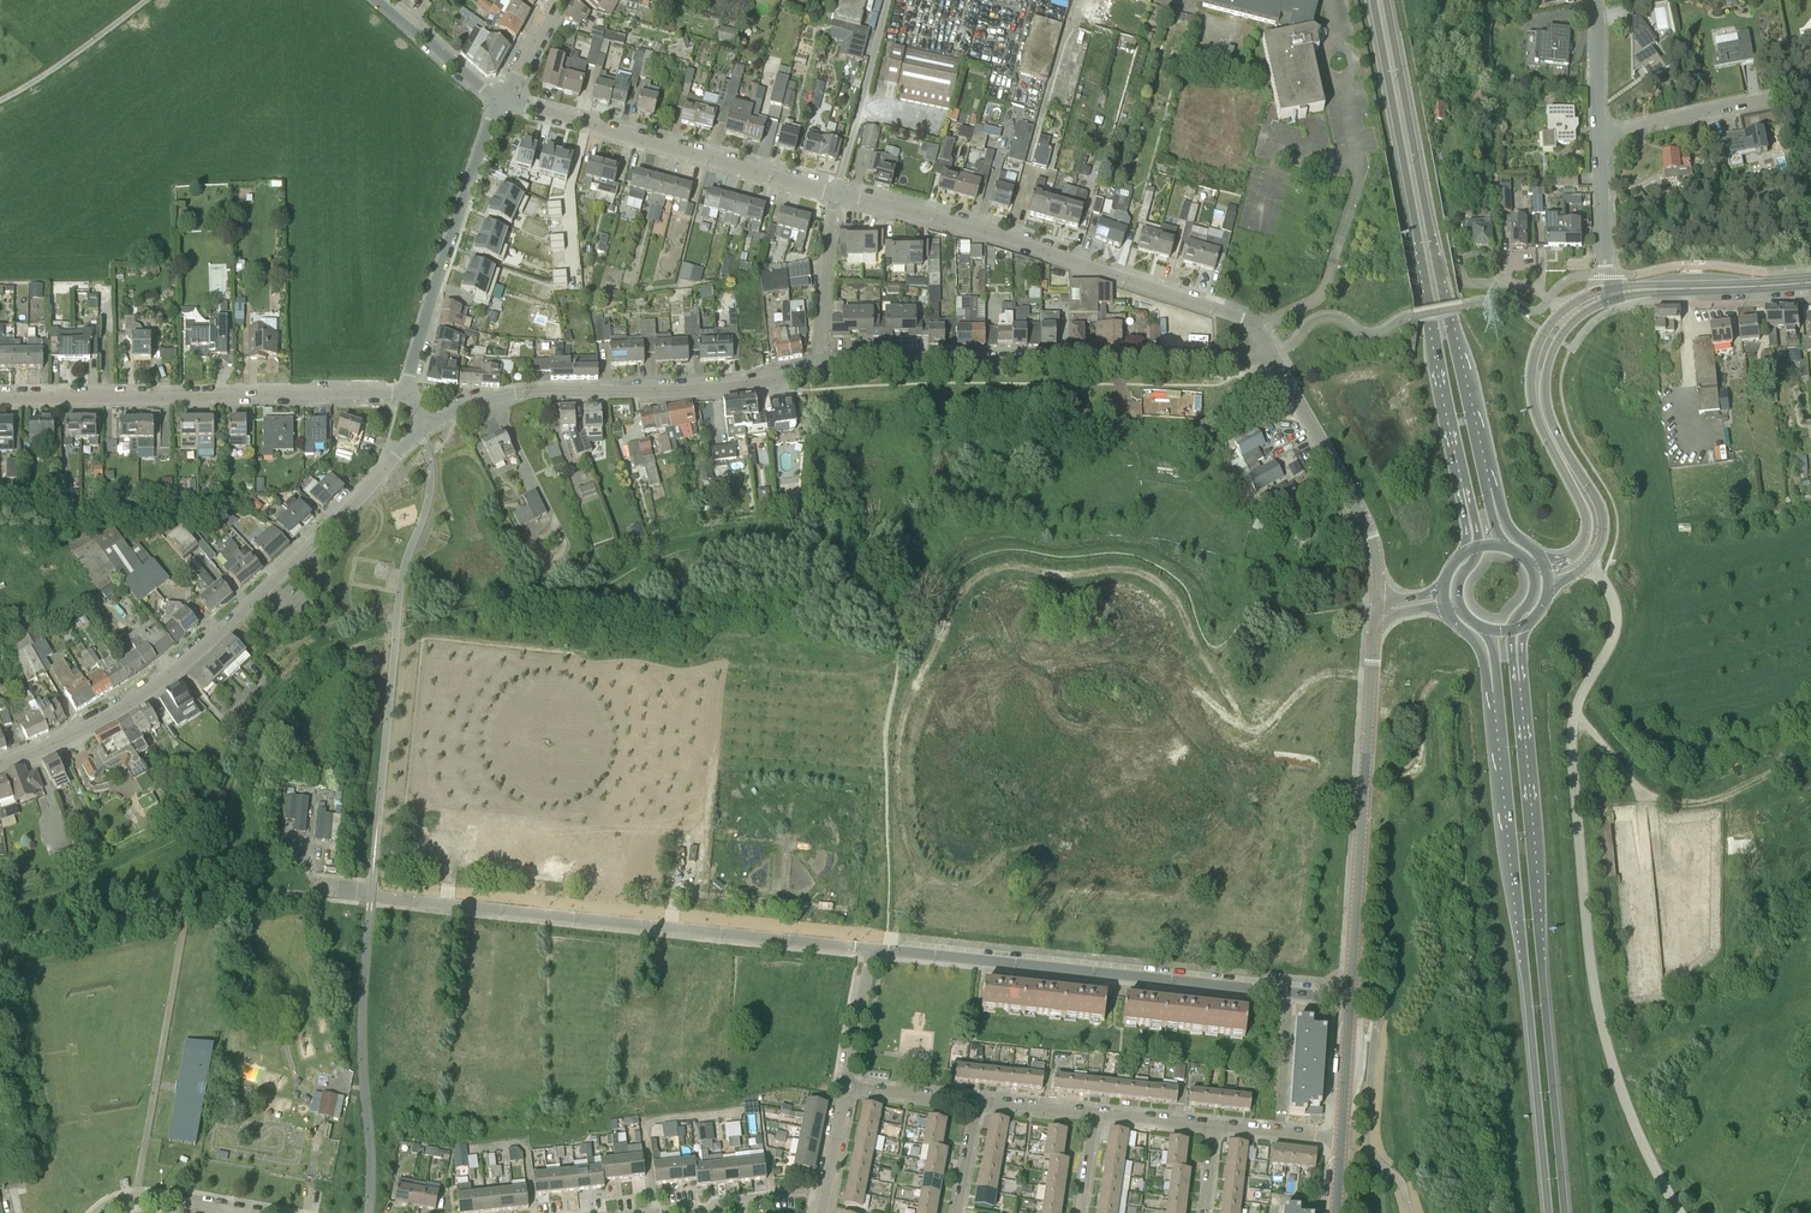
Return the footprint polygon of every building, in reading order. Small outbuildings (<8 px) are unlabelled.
[(597,11),(598,8),(604,12),(605,12),(605,11),(611,0),(577,0),(597,11)] [(868,37),(870,30),(860,28),(867,0),(838,0),(831,28),(853,33),(868,37)] [(871,12),(874,0),(867,0),(865,10),(871,12)] [(1142,2),(1138,14),(1146,16),(1150,0),(1136,0),(1142,2)] [(1205,6),(1280,25),(1282,17),(1293,20),(1289,35),(1266,40),(1283,120),(1299,116),(1299,119),(1307,118),(1306,115),(1324,111),(1312,52),(1319,51),(1317,41),(1321,35),(1315,32),(1314,26),(1314,25),(1314,24),(1321,0),(1207,0),(1205,6)] [(497,1),(493,7),(500,12),(504,8),(500,4),(501,3),(497,1)] [(1668,69),(1673,66),(1667,57),(1662,61),(1653,48),(1658,44),(1648,31),(1636,39),(1634,39),(1634,3),(1633,3),(1634,76),(1635,75),(1635,72),(1643,66),(1653,79),(1651,80),(1651,81),(1653,80),(1660,89),(1674,79),(1667,70),(1668,69)] [(513,4),(506,18),(523,26),(530,13),(513,4)] [(500,12),(493,7),(489,12),(495,16),(496,17),(500,13),(500,12)] [(489,27),(463,8),(460,12),(471,20),(466,27),(472,32),(466,43),(460,53),(487,78),(496,77),(510,50),(513,45),(489,27)] [(523,26),(506,18),(500,13),(496,17),(495,16),(489,27),(513,45),(523,26)] [(1019,75),(1046,83),(1062,26),(1035,18),(1019,75)] [(674,23),(661,19),(659,28),(672,31),(674,23)] [(602,40),(609,41),(614,43),(616,34),(592,28),(590,37),(592,37),(602,40)] [(1570,46),(1571,29),(1548,28),(1547,35),(1537,35),(1536,58),(1536,64),(1569,66),(1570,52),(1570,46)] [(739,32),(727,29),(727,30),(723,42),(736,46),(739,32)] [(566,32),(565,38),(574,41),(575,35),(566,32)] [(1754,61),(1749,32),(1737,34),(1716,38),(1717,47),(1719,56),(1725,55),(1727,63),(1742,60),(1743,64),(1754,61)] [(852,59),(862,61),(863,57),(868,37),(853,33),(846,57),(852,59)] [(1810,51),(1810,33),(1802,35),(1805,52),(1810,51)] [(602,40),(592,37),(585,65),(587,65),(595,67),(602,40)] [(609,41),(602,40),(595,67),(602,69),(609,41)] [(960,62),(892,47),(884,84),(902,88),(899,100),(950,110),(960,62)] [(643,64),(646,52),(639,50),(638,54),(634,53),(632,61),(643,64)] [(641,71),(639,77),(646,79),(653,53),(646,52),(643,64),(641,71)] [(566,75),(570,61),(551,56),(543,88),(556,91),(556,89),(563,91),(562,93),(563,93),(567,75),(566,75)] [(579,97),(587,65),(585,65),(570,61),(566,75),(567,75),(563,93),(579,97)] [(724,80),(717,106),(724,108),(727,95),(736,97),(744,67),(735,65),(730,82),(724,80)] [(615,85),(610,102),(625,106),(630,87),(636,88),(639,77),(641,71),(633,69),(630,81),(617,78),(615,85)] [(688,97),(691,85),(695,71),(688,69),(686,75),(684,83),(681,96),(688,97)] [(610,102),(615,85),(604,82),(607,74),(600,72),(593,101),(609,105),(610,102)] [(778,76),(770,104),(782,107),(789,81),(789,79),(778,76)] [(653,116),(660,89),(650,86),(651,83),(645,81),(637,112),(653,116)] [(796,83),(789,81),(782,107),(792,109),(793,104),(797,105),(800,94),(794,93),(796,83)] [(813,102),(821,104),(826,84),(818,82),(813,102)] [(757,89),(758,85),(752,83),(750,84),(752,94),(748,108),(733,103),(730,115),(725,134),(744,139),(757,89)] [(744,139),(760,144),(767,120),(758,117),(765,91),(757,89),(744,139)] [(1476,113),(1491,113),(1491,94),(1476,94),(1476,113)] [(1443,103),(1443,98),(1433,99),(1434,125),(1441,125),(1441,121),(1446,121),(1445,103),(1443,103)] [(696,127),(701,108),(686,103),(681,123),(696,127)] [(702,103),(701,108),(696,127),(711,131),(716,111),(717,106),(702,103)] [(950,120),(956,122),(957,121),(959,111),(953,109),(950,120)] [(1577,144),(1575,109),(1547,110),(1548,135),(1543,135),(1544,152),(1555,152),(1554,145),(1577,144)] [(794,152),(800,129),(790,126),(791,122),(785,121),(778,148),(794,152)] [(1024,163),(1033,126),(1017,122),(1008,160),(1024,163)] [(976,125),(974,131),(984,134),(985,130),(984,127),(976,125)] [(875,152),(881,129),(867,126),(861,148),(875,152)] [(823,141),(819,158),(819,159),(835,163),(840,145),(842,135),(826,131),(823,141)] [(1768,153),(1764,131),(1728,138),(1732,157),(1755,152),(1756,156),(1768,153)] [(819,158),(823,141),(815,139),(816,134),(811,133),(809,139),(808,138),(804,154),(819,158)] [(951,139),(945,138),(939,160),(949,163),(954,144),(956,140),(952,139),(951,139)] [(537,146),(520,142),(509,166),(530,172),(537,146)] [(922,151),(929,153),(928,160),(935,162),(939,145),(924,142),(922,151)] [(1046,169),(1051,149),(1037,146),(1032,165),(1046,169)] [(888,147),(886,155),(900,159),(902,151),(888,147)] [(552,178),(559,152),(544,148),(541,161),(534,159),(530,172),(529,175),(537,177),(538,174),(552,178)] [(566,181),(573,156),(559,152),(552,178),(566,181)] [(1678,158),(1678,154),(1665,155),(1666,164),(1662,164),(1664,181),(1680,180),(1679,174),(1691,173),(1689,157),(1678,158)] [(889,190),(897,161),(872,155),(868,171),(877,173),(874,186),(889,190)] [(592,179),(600,181),(605,164),(590,160),(583,187),(590,188),(592,179)] [(981,174),(984,162),(978,161),(975,172),(981,174)] [(605,164),(600,181),(601,181),(598,192),(616,197),(619,185),(615,184),(619,168),(605,164)] [(643,201),(646,193),(650,176),(635,172),(629,197),(643,201)] [(1008,210),(1015,183),(1005,181),(1007,174),(1000,173),(991,205),(1008,210)] [(957,196),(962,179),(943,174),(938,191),(957,196)] [(1557,188),(1579,186),(1578,174),(1556,176),(1557,188)] [(650,176),(646,193),(653,195),(646,220),(652,221),(656,206),(657,206),(664,180),(650,176)] [(979,183),(962,179),(957,196),(975,200),(979,183)] [(1027,215),(1044,220),(1050,201),(1041,199),(1045,181),(1037,179),(1027,215)] [(664,180),(657,206),(653,220),(659,222),(662,207),(665,198),(673,200),(678,183),(664,180)] [(529,187),(516,181),(513,187),(526,193),(529,187)] [(678,183),(673,200),(682,202),(679,212),(685,213),(684,216),(690,217),(694,205),(688,203),(692,187),(678,183)] [(500,186),(494,200),(518,211),(524,198),(500,186)] [(1050,201),(1044,220),(1062,224),(1071,188),(1064,186),(1059,204),(1050,201)] [(1120,200),(1108,244),(1121,248),(1129,225),(1121,222),(1123,215),(1126,216),(1133,188),(1124,186),(1120,200)] [(1155,189),(1148,187),(1141,211),(1149,213),(1155,189)] [(1071,188),(1062,224),(1078,229),(1083,210),(1073,208),(1078,190),(1071,188)] [(1534,215),(1544,214),(1544,212),(1542,189),(1533,190),(1534,215)] [(711,210),(719,212),(723,195),(708,191),(704,208),(702,218),(708,219),(711,210)] [(1501,213),(1512,212),(1511,191),(1500,192),(1501,213)] [(1642,194),(1628,201),(1634,212),(1648,204),(1642,194)] [(723,195),(719,212),(727,214),(724,224),(730,225),(737,199),(723,195)] [(1565,204),(1583,205),(1584,195),(1565,195),(1565,204)] [(546,203),(546,207),(561,205),(561,203),(560,198),(546,200),(546,203)] [(1099,214),(1103,200),(1096,198),(1092,212),(1099,214)] [(1108,244),(1120,200),(1114,198),(1109,217),(1102,215),(1093,238),(1108,244)] [(737,199),(730,225),(736,227),(738,217),(746,219),(751,203),(737,199)] [(518,211),(494,200),(487,213),(511,225),(518,211)] [(751,203),(746,219),(754,221),(752,231),(758,233),(765,207),(751,203)] [(1186,223),(1191,205),(1184,203),(1179,221),(1186,223)] [(1198,207),(1191,205),(1186,223),(1193,225),(1198,207)] [(1217,207),(1212,225),(1221,227),(1225,209),(1217,207)] [(784,229),(792,231),(796,215),(781,211),(777,227),(770,226),(766,241),(773,243),(775,237),(781,239),(784,229)] [(1221,231),(1231,234),(1236,214),(1227,212),(1221,231)] [(1683,224),(1692,231),(1700,222),(1692,214),(1683,224)] [(796,215),(792,231),(800,233),(796,250),(801,252),(810,219),(796,215)] [(1565,231),(1564,220),(1559,220),(1560,217),(1546,216),(1549,247),(1565,247),(1565,231)] [(1527,247),(1527,219),(1509,219),(1509,235),(1513,235),(1513,248),(1527,247)] [(1565,231),(1565,247),(1582,246),(1582,219),(1564,220),(1565,231)] [(548,225),(548,228),(563,227),(562,220),(548,221),(548,225)] [(1493,248),(1492,220),(1468,221),(1468,236),(1475,236),(1476,248),(1493,248)] [(503,246),(508,232),(483,223),(478,238),(503,246)] [(1181,241),(1188,243),(1191,234),(1193,228),(1193,225),(1186,223),(1181,241)] [(1153,255),(1160,228),(1145,224),(1138,250),(1153,255)] [(1169,259),(1174,239),(1177,230),(1161,226),(1160,228),(1153,255),(1169,259)] [(870,234),(861,234),(862,257),(875,256),(875,247),(883,247),(882,229),(870,230),(870,234)] [(848,257),(862,257),(861,234),(854,234),(854,230),(840,230),(840,246),(839,246),(839,261),(848,261),(848,257)] [(564,239),(563,232),(549,233),(549,241),(564,239)] [(1203,248),(1198,267),(1214,271),(1218,255),(1225,257),(1231,235),(1223,233),(1221,242),(1206,238),(1203,248)] [(1206,238),(1191,234),(1188,243),(1183,262),(1198,267),(1203,248),(1206,238)] [(503,246),(478,238),(473,252),(498,260),(503,246)] [(907,267),(906,244),(899,244),(899,240),(885,240),(885,258),(891,259),(891,267),(907,267)] [(906,244),(907,267),(907,275),(914,275),(914,267),(921,267),(921,258),(928,258),(928,240),(915,240),(915,244),(906,244)] [(606,246),(599,244),(597,251),(604,253),(606,246)] [(550,255),(551,262),(565,261),(565,253),(550,255)] [(969,256),(958,256),(958,265),(969,265),(969,256)] [(284,259),(275,259),(275,271),(283,271),(284,259)] [(786,271),(787,280),(811,277),(809,266),(809,260),(786,265),(786,268),(786,271)] [(490,284),(495,269),(470,261),(465,275),(490,284)] [(245,275),(245,263),(238,262),(237,274),(245,275)] [(749,272),(750,265),(736,263),(735,272),(744,273),(744,271),(749,272)] [(693,267),(684,264),(680,278),(689,281),(693,267)] [(140,274),(150,274),(150,265),(140,266),(140,274)] [(551,267),(552,274),(566,273),(566,266),(551,267)] [(729,277),(732,268),(727,267),(721,270),(720,275),(729,277)] [(788,292),(787,280),(786,271),(781,272),(768,273),(760,274),(762,294),(788,292)] [(956,348),(956,320),(938,320),(938,303),(940,303),(939,287),(939,274),(929,274),(929,287),(928,287),(928,318),(928,336),(928,348),(956,348)] [(490,284),(465,275),(461,290),(475,294),(472,301),(486,306),(488,299),(486,298),(490,284)] [(177,278),(169,279),(169,287),(177,287),(177,278)] [(1096,305),(1096,281),(1069,282),(1069,347),(1083,347),(1084,326),(1076,326),(1076,316),(1087,316),(1087,326),(1097,326),(1096,305)] [(1096,281),(1096,305),(1105,305),(1111,305),(1110,285),(1096,281)] [(19,293),(30,293),(30,283),(19,283),(19,293)] [(43,299),(44,285),(30,284),(30,299),(43,299)] [(568,294),(568,287),(553,289),(554,296),(568,294)] [(1040,300),(1040,290),(1029,290),(1029,300),(1040,300)] [(1049,290),(1040,290),(1040,300),(1041,324),(1041,346),(1041,347),(1055,347),(1054,326),(1048,326),(1049,290)] [(98,310),(98,296),(89,296),(89,310),(98,310)] [(971,348),(970,298),(961,298),(961,312),(965,311),(965,319),(956,319),(956,320),(956,348),(971,348)] [(977,298),(970,298),(971,348),(985,347),(985,329),(984,320),(978,320),(977,298)] [(215,356),(227,356),(227,302),(220,303),(221,317),(216,317),(216,323),(210,324),(197,324),(197,321),(186,321),(186,348),(191,348),(191,360),(210,360),(210,353),(215,353),(215,356)] [(466,330),(470,331),(471,327),(465,326),(467,319),(466,318),(468,309),(445,303),(439,326),(453,329),(454,327),(466,330)] [(858,310),(843,310),(843,303),(834,303),(834,315),(835,315),(835,319),(833,319),(833,337),(844,337),(844,332),(848,332),(848,334),(849,334),(849,332),(858,332),(858,310)] [(791,359),(787,332),(792,331),(791,323),(790,324),(789,313),(789,304),(783,305),(783,325),(775,326),(776,333),(775,334),(777,341),(776,341),(779,361),(791,359)] [(998,329),(985,329),(985,347),(1012,347),(1012,309),(1012,304),(1001,304),(1001,315),(1005,315),(1005,327),(998,327),(998,329)] [(880,320),(880,305),(872,305),(872,310),(864,310),(864,305),(858,305),(858,310),(858,332),(867,332),(867,334),(868,334),(868,332),(872,332),(872,336),(879,336),(879,320),(880,320)] [(1105,317),(1105,305),(1096,305),(1097,326),(1097,339),(1097,343),(1095,343),(1095,346),(1105,345),(1105,348),(1120,348),(1120,327),(1125,327),(1125,316),(1105,317)] [(1776,329),(1785,329),(1784,308),(1765,308),(1767,329),(1768,329),(1770,348),(1778,347),(1776,329)] [(1784,308),(1785,329),(1788,351),(1797,349),(1800,346),(1799,337),(1796,338),(1795,329),(1800,329),(1798,308),(1784,308)] [(244,319),(244,309),(235,309),(235,319),(244,319)] [(1041,346),(1041,324),(1026,324),(1026,318),(1020,318),(1020,309),(1012,309),(1012,347),(1026,347),(1026,346),(1041,346)] [(886,320),(880,320),(879,320),(879,336),(886,336),(886,332),(900,332),(900,310),(886,310),(886,320)] [(928,318),(916,318),(916,310),(900,310),(900,332),(914,332),(914,336),(928,336),(928,318)] [(1656,333),(1675,332),(1675,321),(1681,321),(1681,310),(1655,310),(1656,333)] [(692,318),(693,337),(699,337),(700,362),(716,361),(715,341),(715,331),(699,332),(699,311),(692,311),(692,318)] [(489,321),(496,323),(498,314),(491,312),(489,321)] [(595,343),(603,342),(610,341),(610,346),(611,366),(627,365),(626,338),(610,339),(609,322),(609,319),(603,319),(603,312),(590,313),(595,343)] [(787,332),(791,359),(802,357),(801,348),(805,347),(806,334),(803,334),(803,331),(806,330),(805,312),(789,313),(790,324),(791,323),(792,331),(787,332)] [(685,338),(693,337),(692,318),(691,318),(691,313),(684,313),(685,338)] [(142,336),(142,330),(140,326),(134,324),(134,319),(125,319),(126,334),(126,336),(126,337),(127,339),(128,340),(130,341),(132,342),(132,360),(151,360),(151,337),(142,336)] [(643,340),(649,340),(648,320),(640,321),(641,338),(641,340),(643,340)] [(648,320),(649,340),(656,339),(655,320),(648,320)] [(1742,344),(1760,342),(1757,320),(1739,322),(1742,344)] [(1730,323),(1711,326),(1713,341),(1714,346),(1732,344),(1730,323)] [(715,331),(715,341),(716,361),(732,361),(732,358),(739,358),(738,335),(737,335),(737,325),(730,326),(730,330),(715,331)] [(1159,343),(1159,327),(1148,327),(1148,343),(1159,343)] [(28,369),(28,342),(19,342),(20,329),(14,329),(14,342),(14,369),(28,369)] [(258,359),(258,356),(277,356),(277,337),(276,336),(276,329),(249,329),(249,359),(258,359)] [(477,333),(470,331),(466,330),(464,335),(476,339),(477,333)] [(438,332),(435,345),(463,349),(465,337),(438,332)] [(565,343),(572,341),(570,332),(563,334),(565,343)] [(59,360),(74,360),(74,333),(59,333),(59,339),(50,339),(50,358),(59,358),(59,360)] [(74,333),(74,360),(90,360),(90,358),(98,358),(98,338),(93,338),(93,334),(74,333)] [(644,365),(643,340),(641,340),(641,338),(626,338),(627,365),(644,365)] [(1713,341),(1693,343),(1700,414),(1720,412),(1718,390),(1714,346),(1713,341)] [(14,369),(14,342),(7,342),(7,351),(0,351),(0,369),(14,369)] [(43,342),(28,342),(28,369),(43,369),(43,342)] [(672,343),(672,363),(688,363),(687,342),(672,343)] [(672,363),(672,343),(655,344),(656,364),(672,363)] [(463,349),(435,345),(432,362),(445,365),(447,356),(453,358),(454,357),(461,359),(462,357),(457,356),(458,353),(473,355),(474,351),(463,349)] [(574,380),(574,368),(571,368),(571,361),(571,346),(563,345),(563,361),(558,361),(558,360),(535,360),(535,373),(544,373),(544,372),(551,372),(551,380),(574,380)] [(756,347),(751,348),(741,351),(742,360),(742,361),(744,370),(763,366),(761,356),(758,357),(756,347)] [(179,349),(162,350),(163,361),(179,360),(179,349)] [(1764,369),(1772,368),(1770,351),(1762,352),(1764,369)] [(445,365),(432,362),(428,381),(442,383),(443,373),(447,374),(449,366),(452,366),(453,358),(447,356),(445,365)] [(454,357),(453,358),(452,366),(449,366),(447,374),(443,373),(442,383),(458,385),(459,372),(457,372),(458,364),(460,365),(461,359),(454,357)] [(1779,357),(1771,358),(1773,373),(1781,372),(1779,357)] [(460,385),(481,386),(483,359),(474,358),(473,363),(469,363),(468,369),(465,371),(465,372),(462,372),(460,385)] [(574,368),(574,380),(598,380),(598,358),(574,358),(574,368)] [(483,359),(481,386),(500,388),(500,376),(502,360),(483,359)] [(1809,383),(1808,367),(1807,361),(1800,362),(1802,383),(1809,383)] [(1267,406),(1270,404),(1278,383),(1269,380),(1261,400),(1263,404),(1267,406)] [(1727,389),(1718,390),(1720,412),(1729,411),(1727,389)] [(767,435),(765,416),(758,417),(755,397),(740,399),(745,437),(767,435)] [(796,424),(793,398),(770,401),(772,415),(765,416),(767,435),(790,432),(792,431),(794,430),(795,428),(796,426),(796,424)] [(745,438),(740,399),(722,401),(727,440),(745,438)] [(681,405),(687,438),(692,437),(698,436),(695,424),(691,404),(681,405)] [(669,435),(673,451),(677,450),(675,441),(682,439),(687,438),(681,405),(664,408),(668,430),(669,435)] [(264,410),(264,408),(264,459),(273,459),(273,453),(293,453),(293,420),(273,420),(273,410),(264,410)] [(585,432),(577,434),(584,452),(592,450),(588,440),(602,439),(601,408),(584,409),(585,432)] [(668,430),(664,408),(652,410),(657,432),(668,430)] [(584,452),(577,434),(576,430),(574,409),(559,410),(561,430),(568,430),(569,437),(576,455),(584,452)] [(657,432),(652,410),(640,413),(644,434),(657,432)] [(30,444),(40,444),(40,438),(54,438),(54,417),(39,417),(39,421),(30,421),(30,444)] [(361,439),(365,426),(343,418),(336,440),(348,444),(351,436),(361,439)] [(197,421),(197,453),(214,452),(214,420),(197,421)] [(247,420),(229,420),(229,447),(240,447),(240,438),(247,438),(247,420)] [(306,456),(316,456),(316,445),(326,445),(326,420),(310,420),(310,443),(306,443),(306,456)] [(13,452),(13,421),(0,421),(0,452),(13,452)] [(81,439),(81,421),(66,421),(66,440),(63,440),(63,447),(73,447),(73,439),(81,439)] [(96,421),(81,421),(81,439),(89,439),(89,447),(98,447),(98,439),(96,439),(96,421)] [(139,450),(139,421),(120,421),(120,446),(130,446),(130,455),(138,455),(138,450),(139,450)] [(154,421),(139,421),(139,450),(154,450),(154,421)] [(197,450),(197,421),(180,421),(180,450),(197,450)] [(615,439),(624,437),(622,428),(613,430),(615,439)] [(515,456),(503,432),(491,437),(482,442),(494,467),(515,456)] [(673,451),(669,435),(659,437),(663,454),(673,451)] [(647,478),(645,466),(642,452),(651,450),(649,441),(627,445),(630,459),(632,459),(634,468),(638,470),(640,480),(647,478)] [(553,468),(564,463),(556,444),(545,449),(553,468)] [(736,459),(734,445),(712,448),(713,462),(736,459)] [(648,479),(649,487),(660,485),(651,450),(642,452),(645,466),(647,478),(648,479)] [(1257,462),(1254,457),(1245,462),(1248,468),(1257,462)] [(1162,459),(1160,471),(1175,473),(1177,462),(1162,459)] [(18,479),(18,460),(7,460),(7,479),(18,479)] [(1301,461),(1290,465),(1294,476),(1305,472),(1301,461)] [(1257,462),(1248,468),(1251,473),(1261,468),(1257,462)] [(103,479),(103,467),(94,467),(94,478),(103,479)] [(700,473),(702,482),(713,480),(711,470),(700,473)] [(321,487),(333,500),(344,490),(331,477),(321,487)] [(257,489),(265,489),(265,479),(257,479),(257,489)] [(1280,493),(1289,488),(1286,482),(1277,487),(1280,493)] [(223,483),(213,483),(213,492),(223,492),(223,483)] [(582,499),(596,494),(592,484),(579,489),(582,499)] [(333,500),(321,487),(310,497),(323,510),(333,500)] [(43,489),(34,491),(36,500),(44,499),(43,489)] [(760,500),(767,499),(769,499),(768,489),(758,490),(759,500),(760,500)] [(523,497),(528,506),(535,520),(547,514),(535,491),(523,497)] [(18,505),(18,493),(6,492),(6,505),(18,505)] [(252,506),(258,500),(251,494),(246,500),(252,506)] [(282,508),(303,530),(314,519),(298,503),(298,504),(292,499),(282,508)] [(303,530),(282,508),(273,518),(279,523),(277,525),(292,540),(303,530)] [(220,517),(221,518),(231,529),(231,528),(238,521),(228,510),(220,517)] [(173,519),(169,514),(164,518),(167,522),(173,519)] [(182,528),(199,548),(210,562),(216,557),(188,523),(183,517),(177,522),(182,528)] [(225,535),(231,529),(221,518),(214,523),(225,535)] [(157,530),(151,523),(145,527),(151,535),(157,530)] [(113,528),(94,538),(93,539),(120,577),(128,588),(139,603),(170,580),(138,545),(130,551),(113,528)] [(184,561),(199,548),(182,528),(167,541),(184,561)] [(271,564),(289,546),(274,529),(256,546),(263,554),(271,564)] [(641,530),(632,533),(634,540),(643,537),(641,530)] [(49,536),(50,542),(63,540),(62,534),(49,536)] [(596,559),(617,552),(614,541),(592,548),(596,559)] [(226,550),(251,580),(262,570),(250,556),(246,560),(231,543),(224,548),(226,550)] [(22,556),(30,554),(28,545),(19,547),(22,556)] [(251,580),(226,550),(220,555),(228,564),(223,568),(240,589),(251,580)] [(591,557),(587,554),(582,560),(586,563),(591,557)] [(209,591),(221,605),(232,596),(220,582),(215,585),(192,558),(186,564),(201,581),(206,587),(209,591)] [(128,588),(120,577),(99,592),(107,603),(128,588)] [(206,587),(201,581),(196,585),(201,591),(206,587)] [(221,605),(209,591),(198,600),(210,615),(221,605)] [(176,644),(198,625),(180,604),(176,608),(174,606),(163,614),(170,622),(163,629),(176,644)] [(80,619),(84,625),(89,622),(85,616),(80,619)] [(128,663),(121,668),(128,679),(146,668),(174,645),(153,619),(143,627),(127,638),(137,654),(127,661),(128,663)] [(17,655),(31,647),(44,639),(36,626),(11,642),(17,655)] [(221,648),(235,664),(246,653),(231,638),(221,648)] [(44,639),(31,647),(40,662),(53,655),(44,639)] [(31,647),(17,655),(16,656),(16,657),(22,671),(24,675),(28,684),(46,674),(40,662),(31,647)] [(210,658),(224,674),(235,664),(221,648),(210,658)] [(92,649),(87,652),(96,666),(101,663),(92,649)] [(96,666),(87,652),(86,651),(81,655),(91,669),(96,666)] [(199,668),(214,684),(224,674),(210,658),(199,668)] [(11,662),(15,672),(20,669),(16,660),(11,662)] [(100,670),(112,689),(128,679),(121,668),(115,660),(100,670)] [(77,712),(97,699),(85,680),(81,674),(74,678),(64,661),(50,669),(77,712)] [(214,684),(199,668),(188,679),(203,694),(214,684)] [(85,680),(97,699),(112,689),(100,670),(85,680)] [(185,722),(186,723),(199,715),(180,685),(167,693),(168,694),(160,699),(177,727),(185,722)] [(3,700),(0,701),(0,714),(4,727),(12,724),(8,711),(7,711),(3,700)] [(47,729),(39,710),(35,701),(29,703),(34,714),(26,717),(29,723),(21,726),(23,731),(28,742),(49,732),(47,729)] [(39,710),(47,729),(57,724),(59,724),(66,720),(56,703),(48,708),(46,705),(39,710)] [(147,706),(138,712),(149,728),(151,731),(159,726),(147,706)] [(128,718),(141,739),(151,733),(150,732),(151,731),(149,728),(138,712),(128,718)] [(117,725),(137,757),(149,750),(142,741),(141,739),(128,718),(117,725)] [(137,757),(117,725),(95,737),(100,747),(97,749),(95,752),(94,754),(94,756),(94,758),(95,760),(92,761),(90,759),(89,759),(86,759),(85,760),(83,762),(83,764),(83,766),(88,777),(89,779),(91,780),(94,781),(95,780),(97,778),(99,776),(101,774),(104,772),(105,773),(109,774),(112,774),(122,769),(127,771),(134,782),(136,781),(143,794),(154,787),(146,775),(149,774),(143,762),(141,764),(137,757)] [(56,791),(70,784),(67,778),(56,757),(42,765),(56,791)] [(5,775),(7,780),(16,804),(36,797),(34,792),(42,789),(36,772),(27,776),(24,769),(5,775)] [(0,805),(4,819),(20,814),(16,804),(7,780),(0,782),(0,804),(0,805)] [(342,800),(343,789),(327,787),(326,798),(342,800)] [(150,793),(141,799),(147,808),(156,803),(150,793)] [(304,835),(307,811),(308,799),(299,798),(287,798),(284,821),(295,822),(294,835),(304,835)] [(338,843),(341,817),(326,815),(326,811),(318,810),(315,840),(338,843)] [(1022,1014),(1025,988),(1009,987),(1009,985),(1001,984),(1000,986),(984,984),(981,1010),(1022,1014)] [(1041,990),(1025,988),(1022,1014),(1063,1018),(1065,992),(1049,991),(1049,989),(1041,988),(1041,990)] [(1065,992),(1063,1018),(1103,1023),(1106,997),(1090,995),(1090,993),(1082,992),(1081,994),(1065,992)] [(1164,1029),(1166,1003),(1150,1002),(1150,1000),(1142,999),(1141,1001),(1125,999),(1122,1025),(1164,1029)] [(1182,1005),(1166,1003),(1164,1029),(1204,1033),(1207,1008),(1191,1006),(1191,1004),(1182,1003),(1182,1005)] [(1207,1008),(1204,1033),(1245,1038),(1247,1012),(1231,1010),(1231,1008),(1223,1008),(1223,1009),(1207,1008)] [(1296,1021),(1289,1115),(1310,1116),(1311,1108),(1319,1109),(1324,1031),(1316,1031),(1316,1023),(1296,1021)] [(168,1140),(195,1145),(213,1045),(186,1041),(168,1140)] [(996,1085),(997,1070),(994,1070),(995,1061),(983,1060),(982,1069),(980,1083),(996,1085)] [(1031,1074),(1027,1074),(1026,1088),(1042,1089),(1043,1075),(1044,1065),(1032,1064),(1031,1074)] [(965,1081),(967,1067),(951,1066),(949,1080),(965,1081)] [(1183,1081),(1185,1067),(1175,1066),(1173,1080),(1183,1081)] [(980,1083),(982,1069),(967,1067),(965,1081),(980,1083)] [(1011,1086),(1012,1072),(997,1070),(996,1085),(1011,1086)] [(1026,1088),(1027,1074),(1012,1072),(1011,1086),(1026,1088)] [(1069,1092),(1071,1078),(1055,1077),(1054,1091),(1069,1092)] [(1145,1100),(1147,1086),(1148,1079),(1132,1077),(1132,1085),(1130,1099),(1145,1100)] [(1085,1094),(1086,1080),(1071,1078),(1069,1092),(1085,1094)] [(1100,1096),(1101,1082),(1086,1080),(1085,1094),(1100,1096)] [(233,1099),(237,1085),(229,1082),(224,1096),(233,1099)] [(1115,1097),(1117,1083),(1101,1082),(1100,1096),(1115,1097)] [(1130,1099),(1132,1085),(1117,1083),(1115,1097),(1130,1099)] [(1161,1102),(1162,1088),(1147,1086),(1145,1100),(1161,1102)] [(1162,1088),(1161,1102),(1177,1104),(1178,1090),(1162,1088)] [(1204,1107),(1206,1093),(1190,1091),(1188,1105),(1204,1107)] [(1219,1108),(1221,1094),(1206,1093),(1204,1107),(1219,1108)] [(323,1094),(319,1115),(332,1117),(337,1097),(323,1094)] [(1234,1110),(1236,1096),(1221,1094),(1219,1108),(1234,1110)] [(758,1104),(758,1102),(757,1097),(757,1096),(743,1099),(743,1106),(758,1104)] [(1236,1096),(1234,1110),(1250,1111),(1251,1097),(1236,1096)] [(808,1100),(805,1114),(825,1118),(827,1104),(808,1100)] [(864,1104),(861,1119),(878,1123),(881,1108),(864,1104)] [(825,1118),(805,1114),(802,1128),(822,1132),(825,1118)] [(926,1131),(944,1134),(946,1120),(929,1117),(926,1131)] [(991,1118),(988,1132),(1006,1136),(1008,1121),(991,1118)] [(878,1123),(861,1119),(858,1133),(876,1137),(878,1123)] [(740,1122),(732,1123),(735,1148),(740,1147),(739,1138),(742,1137),(740,1122)] [(735,1148),(732,1123),(725,1124),(726,1139),(729,1139),(730,1148),(735,1148)] [(705,1124),(707,1141),(708,1151),(713,1150),(712,1140),(714,1140),(712,1124),(705,1124)] [(655,1133),(665,1132),(664,1125),(654,1126),(655,1133)] [(822,1132),(802,1128),(800,1141),(819,1145),(822,1132)] [(1046,1143),(1064,1145),(1066,1131),(1048,1128),(1046,1143)] [(1108,1144),(1126,1147),(1128,1132),(1110,1130),(1108,1144)] [(929,1147),(941,1149),(944,1134),(926,1131),(923,1146),(929,1147)] [(1006,1136),(988,1132),(985,1147),(1003,1150),(1006,1136)] [(876,1137),(858,1133),(855,1148),(873,1151),(876,1137)] [(631,1178),(629,1158),(627,1144),(619,1144),(618,1135),(612,1136),(613,1145),(615,1159),(617,1179),(631,1178)] [(1170,1139),(1168,1153),(1186,1155),(1188,1141),(1170,1139)] [(656,1185),(670,1183),(667,1163),(660,1164),(659,1154),(657,1150),(656,1140),(651,1141),(656,1185)] [(696,1167),(697,1180),(698,1187),(712,1185),(709,1165),(708,1151),(707,1141),(701,1142),(702,1152),(701,1152),(702,1166),(696,1167)] [(819,1145),(800,1141),(797,1155),(817,1159),(819,1145)] [(1044,1157),(1050,1158),(1062,1160),(1064,1145),(1046,1143),(1044,1157)] [(1229,1143),(1228,1158),(1246,1160),(1247,1145),(1229,1143)] [(468,1167),(466,1144),(455,1146),(454,1154),(455,1168),(468,1167)] [(1106,1159),(1124,1162),(1126,1147),(1108,1144),(1106,1159)] [(588,1169),(591,1189),(605,1187),(604,1181),(602,1167),(602,1161),(602,1157),(592,1158),(591,1145),(586,1145),(587,1155),(588,1169)] [(927,1161),(945,1164),(947,1150),(941,1149),(929,1147),(927,1161)] [(1003,1150),(985,1147),(983,1161),(1001,1164),(1003,1150)] [(1286,1166),(1288,1149),(1273,1147),(1271,1165),(1286,1166)] [(432,1148),(431,1156),(441,1158),(441,1154),(442,1151),(438,1150),(438,1149),(432,1148)] [(873,1151),(855,1148),(853,1162),(870,1165),(873,1151)] [(510,1163),(523,1161),(522,1154),(517,1149),(509,1150),(510,1163)] [(1300,1168),(1302,1150),(1288,1149),(1286,1166),(1300,1168)] [(1317,1152),(1302,1150),(1300,1168),(1315,1170),(1316,1158),(1317,1152)] [(1166,1168),(1172,1168),(1184,1170),(1186,1155),(1168,1153),(1166,1168)] [(492,1178),(497,1177),(496,1167),(494,1154),(489,1155),(492,1178)] [(471,1169),(481,1169),(480,1155),(471,1156),(471,1169)] [(817,1159),(797,1155),(794,1168),(790,1168),(789,1174),(799,1176),(800,1169),(807,1171),(806,1175),(812,1176),(813,1172),(814,1172),(817,1159)] [(629,1158),(631,1178),(645,1176),(643,1156),(629,1158)] [(1048,1172),(1066,1175),(1068,1161),(1062,1160),(1050,1158),(1048,1172)] [(1246,1160),(1228,1158),(1226,1172),(1244,1174),(1246,1160)] [(617,1179),(615,1159),(602,1161),(602,1167),(604,1181),(617,1179)] [(750,1161),(753,1181),(767,1179),(764,1159),(750,1161)] [(1104,1174),(1121,1176),(1124,1162),(1106,1159),(1104,1174)] [(683,1182),(697,1180),(696,1167),(695,1167),(695,1160),(681,1161),(683,1182)] [(667,1163),(670,1183),(683,1182),(681,1161),(667,1163)] [(736,1162),(739,1182),(753,1181),(750,1161),(736,1162)] [(924,1176),(942,1179),(945,1164),(927,1161),(924,1176)] [(1001,1164),(983,1161),(980,1175),(998,1179),(1001,1164)] [(723,1164),(725,1184),(739,1182),(736,1162),(723,1164)] [(870,1165),(853,1162),(850,1176),(867,1179),(870,1165)] [(709,1165),(712,1185),(725,1184),(723,1164),(709,1165)] [(1190,1171),(1184,1170),(1172,1168),(1170,1183),(1188,1185),(1190,1171)] [(591,1189),(588,1169),(575,1170),(577,1191),(591,1189)] [(577,1191),(575,1170),(561,1172),(563,1192),(577,1191)] [(563,1192),(561,1172),(547,1173),(550,1194),(563,1192)] [(1046,1187),(1064,1190),(1066,1175),(1048,1172),(1046,1187)] [(1244,1174),(1226,1172),(1224,1186),(1242,1189),(1244,1174)] [(550,1194),(547,1173),(533,1175),(536,1195),(550,1194)] [(1022,1182),(1023,1174),(1016,1173),(1015,1181),(1022,1182)] [(1101,1188),(1119,1191),(1121,1176),(1104,1174),(1101,1188)] [(409,1206),(413,1182),(414,1181),(413,1181),(413,1177),(400,1175),(400,1179),(399,1179),(395,1203),(409,1206)] [(998,1179),(980,1175),(978,1190),(995,1193),(998,1179)] [(867,1179),(850,1176),(847,1190),(864,1194),(867,1179)] [(922,1190),(939,1193),(942,1179),(924,1176),(922,1190)] [(122,1179),(124,1187),(131,1185),(129,1178),(122,1179)] [(511,1182),(512,1190),(514,1210),(529,1208),(527,1188),(526,1180),(511,1182)] [(413,1182),(409,1206),(422,1208),(426,1185),(413,1182)] [(426,1185),(422,1208),(436,1210),(439,1193),(440,1185),(427,1182),(426,1185)] [(1188,1185),(1170,1183),(1169,1198),(1186,1200),(1188,1185)] [(472,1194),(471,1184),(456,1186),(459,1212),(474,1212),(471,1194),(472,1194)] [(1031,1195),(1033,1187),(1023,1186),(1021,1193),(1031,1195)] [(1242,1189),(1224,1186),(1222,1201),(1240,1203),(1242,1189)] [(1044,1201),(1062,1204),(1064,1190),(1046,1187),(1044,1201)] [(1099,1203),(1117,1205),(1119,1191),(1101,1188),(1099,1203)] [(514,1210),(512,1190),(499,1191),(501,1211),(514,1210)] [(864,1194),(847,1190),(844,1205),(861,1209),(864,1194)] [(919,1204),(937,1208),(939,1193),(922,1190),(919,1204)] [(995,1193),(978,1190),(975,1205),(993,1208),(995,1193)] [(501,1211),(499,1191),(485,1193),(487,1212),(501,1211)] [(472,1194),(471,1194),(474,1212),(485,1212),(487,1212),(485,1193),(472,1194)] [(1169,1198),(1167,1212),(1174,1212),(1185,1212),(1186,1200),(1169,1198)] [(1062,1204),(1044,1201),(1042,1212),(1061,1212),(1062,1204)] [(1222,1201),(1221,1212),(1239,1212),(1240,1203),(1222,1201)] [(1099,1203),(1098,1212),(1116,1212),(1117,1205),(1099,1203)] [(937,1208),(919,1204),(917,1212),(936,1212),(937,1208)]
